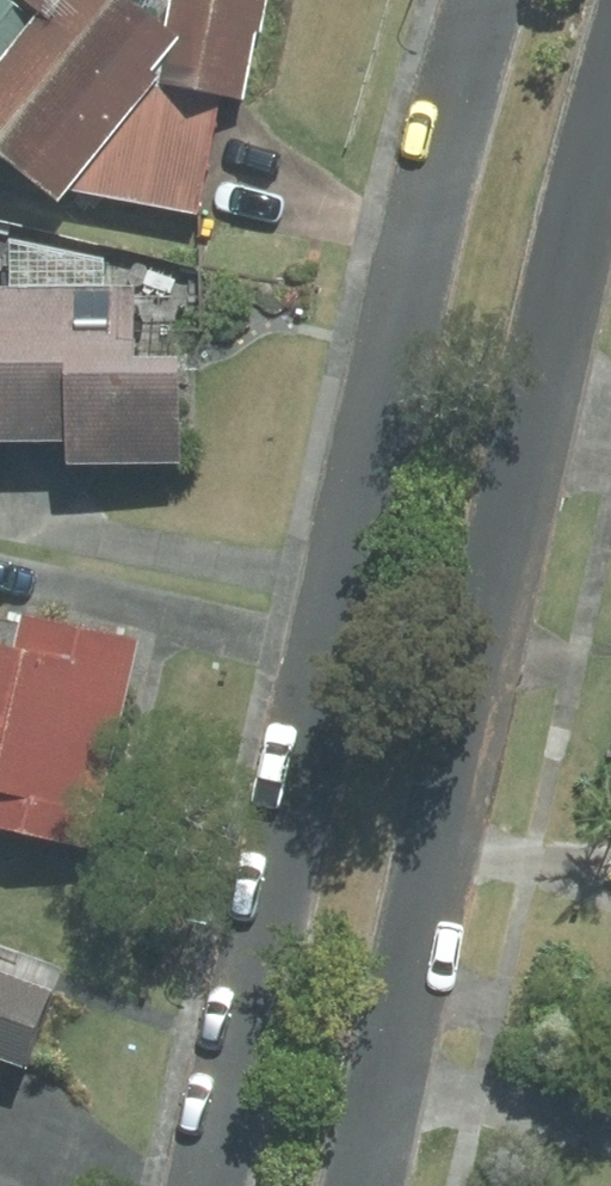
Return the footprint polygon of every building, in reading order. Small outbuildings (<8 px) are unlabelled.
[(135,0),(30,0),(28,3),(24,0),(0,0),(0,63),(8,69),(0,80),(0,162),(71,213),(83,195),(209,212),(226,103),(251,107),(269,0),(177,0),(172,33),(135,0)] [(139,288),(0,288),(0,446),(80,446),(80,472),(192,472),(192,355),(139,355),(139,288)] [(141,641),(28,619),(21,653),(0,649),(0,839),(99,858),(141,641)] [(31,1063),(58,994),(0,972),(0,1051),(31,1063)]
